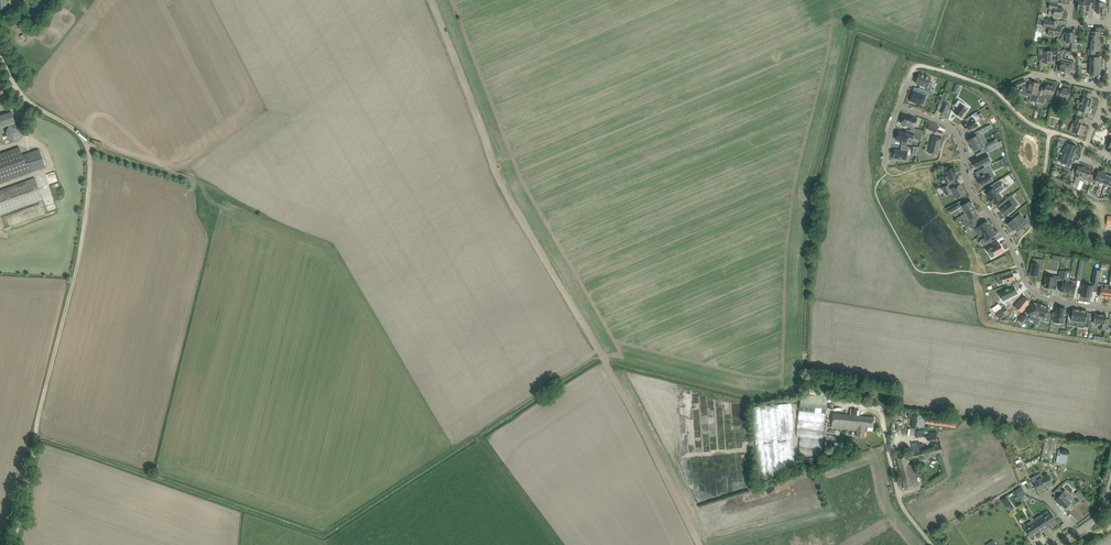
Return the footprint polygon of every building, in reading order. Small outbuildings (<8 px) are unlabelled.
[(36,27),(54,0),(44,0),(32,18),(34,19),(30,24),(36,27)] [(1078,4),(1078,10),(1083,10),(1083,11),(1089,11),(1090,6),(1090,1),(1083,1),(1083,0),(1079,0),(1079,1),(1078,1),(1078,4)] [(1097,10),(1097,14),(1105,14),(1105,9),(1105,8),(1106,5),(1106,3),(1100,3),(1100,0),(1094,0),(1094,2),(1094,10),(1097,10)] [(1049,9),(1052,10),(1052,11),(1049,10),(1049,11),(1048,15),(1049,15),(1053,16),(1062,17),(1063,8),(1057,7),(1058,4),(1050,2),(1049,9)] [(1061,27),(1058,26),(1058,22),(1051,21),(1044,20),(1043,28),(1049,29),(1048,35),(1055,36),(1055,35),(1060,35),(1061,27)] [(1091,37),(1091,42),(1101,43),(1101,35),(1100,35),(1100,31),(1094,31),(1087,31),(1087,37),(1091,37)] [(1066,32),(1066,38),(1066,42),(1072,43),(1072,49),(1072,51),(1078,52),(1078,41),(1078,35),(1074,35),(1074,33),(1066,32)] [(1101,43),(1091,42),(1091,49),(1088,49),(1088,54),(1095,55),(1095,51),(1095,50),(1100,50),(1101,43)] [(1042,62),(1044,62),(1052,62),(1052,55),(1056,55),(1056,48),(1050,48),(1050,51),(1043,51),(1043,55),(1040,55),(1040,61),(1042,61),(1042,62)] [(1067,63),(1065,72),(1070,74),(1071,70),(1074,71),(1076,65),(1074,64),(1074,61),(1069,60),(1068,63),(1067,63)] [(1065,72),(1067,63),(1058,61),(1057,67),(1060,68),(1059,71),(1065,72)] [(919,74),(916,83),(925,87),(924,91),(930,93),(933,94),(935,90),(931,88),(928,87),(931,78),(928,77),(929,77),(928,76),(928,77),(927,77),(927,76),(927,77),(924,75),(923,75),(922,75),(923,74),(922,74),(922,75),(919,74)] [(1027,93),(1036,95),(1039,84),(1030,81),(1027,93)] [(1040,92),(1039,95),(1037,101),(1043,103),(1045,98),(1046,98),(1046,99),(1047,99),(1048,100),(1049,100),(1050,100),(1052,100),(1055,87),(1046,84),(1045,87),(1042,86),(1040,92)] [(928,92),(917,88),(916,92),(914,91),(911,101),(920,104),(923,97),(926,98),(928,92)] [(1058,90),(1056,95),(1056,98),(1062,99),(1063,96),(1068,97),(1070,90),(1062,88),(1062,91),(1058,90)] [(1082,101),(1081,104),(1090,107),(1093,101),(1090,100),(1092,94),(1084,91),(1081,100),(1082,101)] [(944,92),(939,103),(943,104),(940,112),(946,114),(948,108),(949,108),(950,104),(945,103),(949,94),(944,92)] [(958,108),(954,113),(961,118),(968,110),(963,106),(965,104),(959,99),(954,105),(958,108)] [(1090,107),(1081,104),(1081,105),(1082,105),(1080,111),(1075,109),(1073,113),(1077,115),(1081,116),(1082,112),(1090,114),(1092,108),(1090,107)] [(4,133),(2,127),(15,123),(11,112),(0,115),(0,134),(4,133)] [(974,118),(964,125),(968,132),(979,125),(976,121),(980,118),(976,113),(976,112),(971,115),(972,116),(974,118)] [(904,115),(901,124),(911,127),(910,130),(915,133),(916,133),(918,129),(914,128),(917,119),(909,116),(909,117),(904,115)] [(1074,132),(1076,133),(1081,135),(1083,131),(1084,131),(1086,126),(1082,125),(1084,118),(1076,116),(1074,122),(1077,123),(1074,132)] [(1060,127),(1061,120),(1054,119),(1053,126),(1060,127)] [(938,125),(929,122),(926,128),(936,132),(938,125)] [(991,124),(978,131),(980,134),(993,128),(991,124)] [(7,132),(7,133),(7,134),(7,135),(8,136),(8,137),(9,137),(9,138),(10,138),(10,139),(11,139),(12,140),(13,140),(14,140),(15,140),(16,140),(17,140),(18,139),(19,139),(19,138),(20,138),(20,137),(21,137),(21,136),(22,136),(22,135),(22,134),(22,133),(22,132),(22,131),(22,130),(22,129),(21,129),(21,128),(21,127),(20,127),(19,126),(18,126),(18,125),(17,125),(16,125),(15,125),(14,125),(13,125),(12,125),(11,125),(11,126),(10,126),(9,127),(8,128),(8,129),(7,130),(7,131),(7,132)] [(899,130),(896,139),(902,142),(902,141),(907,143),(909,137),(913,139),(913,138),(915,133),(910,130),(906,129),(904,132),(899,130)] [(915,133),(913,138),(921,141),(923,135),(920,134),(916,133),(915,133)] [(974,137),(968,140),(971,146),(982,140),(979,134),(974,137)] [(942,138),(933,136),(929,153),(938,155),(940,144),(941,144),(942,138)] [(982,140),(971,146),(974,152),(981,148),(985,146),(982,140)] [(1060,162),(1066,164),(1071,166),(1078,147),(1067,143),(1060,162)] [(909,146),(901,146),(901,150),(895,149),(895,150),(894,150),(893,158),(894,158),(894,159),(907,160),(909,146)] [(23,155),(20,147),(0,154),(0,183),(45,167),(39,149),(23,155)] [(989,165),(992,163),(986,153),(972,160),(976,168),(983,164),(985,167),(989,165)] [(1054,167),(1068,172),(1069,170),(1055,164),(1054,167)] [(984,175),(978,178),(982,186),(992,181),(988,173),(992,171),(989,165),(985,167),(981,169),(984,175)] [(1077,179),(1080,180),(1082,177),(1085,168),(1078,166),(1077,169),(1074,168),(1072,171),(1069,170),(1068,172),(1068,173),(1071,174),(1071,175),(1078,177),(1077,179)] [(948,185),(954,183),(952,180),(958,177),(954,167),(949,169),(947,170),(946,170),(948,176),(945,177),(948,185)] [(1084,179),(1091,182),(1091,180),(1093,175),(1090,174),(1091,170),(1085,168),(1082,177),(1080,180),(1083,181),(1084,179)] [(1095,181),(1100,183),(1103,173),(1098,171),(1096,176),(1093,175),(1091,180),(1091,182),(1094,183),(1095,181)] [(1100,183),(1105,185),(1108,175),(1103,173),(1100,183)] [(0,214),(42,199),(35,178),(0,190),(0,213),(0,214)] [(1002,179),(990,186),(992,189),(986,194),(990,198),(989,199),(992,203),(993,203),(995,204),(1002,198),(996,190),(1005,183),(1002,179)] [(957,199),(966,194),(963,186),(962,187),(960,184),(951,188),(953,193),(954,193),(957,199)] [(1012,195),(1004,201),(1006,204),(1000,210),(1005,217),(1016,208),(1012,203),(1016,200),(1012,195)] [(961,206),(965,213),(975,208),(971,201),(961,206)] [(957,203),(949,206),(952,211),(960,207),(957,203)] [(979,215),(975,208),(965,213),(961,215),(961,216),(965,221),(967,220),(970,224),(970,225),(977,221),(975,217),(979,215)] [(1013,219),(1007,224),(1013,231),(1018,227),(1021,230),(1031,221),(1027,217),(1021,222),(1017,217),(1013,219)] [(981,234),(992,227),(991,227),(990,225),(987,220),(976,227),(981,234)] [(996,234),(992,227),(981,234),(983,233),(985,237),(980,240),(984,246),(992,242),(990,238),(996,234)] [(991,244),(985,247),(988,253),(992,251),(995,256),(1004,251),(1000,243),(993,247),(991,244)] [(1039,270),(1043,271),(1045,260),(1038,259),(1037,264),(1032,263),(1031,274),(1038,276),(1039,270)] [(997,277),(998,282),(1005,280),(1006,282),(1008,281),(1008,282),(1009,281),(1015,279),(1012,270),(996,275),(996,277),(997,277)] [(1059,276),(1058,283),(1062,283),(1060,291),(1067,292),(1069,279),(1070,279),(1070,278),(1065,277),(1066,271),(1060,270),(1059,276)] [(1044,285),(1045,285),(1044,287),(1052,288),(1053,283),(1058,284),(1058,283),(1059,276),(1046,274),(1045,283),(1044,283),(1044,284),(1045,284),(1045,285),(1044,285)] [(1069,279),(1067,292),(1074,294),(1076,280),(1070,279),(1069,279)] [(1097,284),(1096,292),(1100,292),(1099,297),(1106,298),(1109,285),(1098,283),(1097,284)] [(1082,296),(1091,297),(1093,286),(1083,284),(1082,296)] [(1006,290),(1001,292),(1005,301),(1009,298),(1009,297),(1017,293),(1014,286),(1008,289),(1008,288),(1006,289),(1006,290)] [(1021,299),(1015,306),(1022,312),(1026,308),(1025,307),(1030,301),(1024,296),(1021,300),(1021,299)] [(1032,303),(1028,314),(1038,318),(1043,305),(1037,303),(1037,305),(1032,303)] [(1043,305),(1038,318),(1049,323),(1050,313),(1047,312),(1049,308),(1043,305)] [(1005,307),(999,311),(1003,316),(1004,315),(1009,312),(1005,307)] [(1064,321),(1065,308),(1056,307),(1054,319),(1064,321)] [(1072,316),(1068,316),(1067,324),(1073,325),(1074,321),(1078,322),(1080,309),(1073,308),(1072,316)] [(1087,310),(1080,309),(1078,322),(1085,323),(1084,326),(1089,327),(1090,319),(1086,318),(1087,310)] [(1106,315),(1095,313),(1094,323),(1103,324),(1102,330),(1106,330),(1107,327),(1108,327),(1109,319),(1106,319),(1106,315)] [(856,394),(870,396),(872,385),(858,382),(856,394)] [(801,437),(799,454),(822,456),(827,402),(832,402),(833,393),(809,391),(809,395),(801,394),(797,437),(801,437)] [(791,403),(754,406),(759,469),(766,469),(766,466),(772,465),(773,470),(779,470),(779,465),(784,465),(783,453),(781,454),(781,451),(788,450),(787,441),(794,441),(791,403)] [(833,413),(832,428),(857,430),(857,436),(864,437),(865,427),(874,428),(875,417),(833,413)] [(926,417),(926,423),(956,428),(957,422),(926,417)] [(912,458),(913,462),(943,454),(941,447),(907,455),(908,459),(912,458)] [(1069,454),(1061,452),(1062,450),(1059,449),(1056,461),(1067,464),(1069,454)] [(906,455),(902,456),(897,458),(904,489),(919,485),(913,464),(909,465),(906,455)] [(1033,482),(1039,491),(1044,488),(1044,489),(1048,487),(1052,484),(1047,474),(1033,482)] [(1055,500),(1064,509),(1072,501),(1067,496),(1069,494),(1065,490),(1055,500)] [(1007,497),(1002,500),(1007,507),(1009,511),(1014,508),(1012,504),(1007,497)] [(1055,519),(1054,518),(1051,513),(1045,517),(1043,513),(1034,519),(1035,522),(1038,520),(1044,529),(1055,522),(1054,520),(1055,519)] [(1029,527),(1025,530),(1030,538),(1044,529),(1038,520),(1035,522),(1034,519),(1033,519),(1032,516),(1029,518),(1031,520),(1031,521),(1027,524),(1029,527)]
